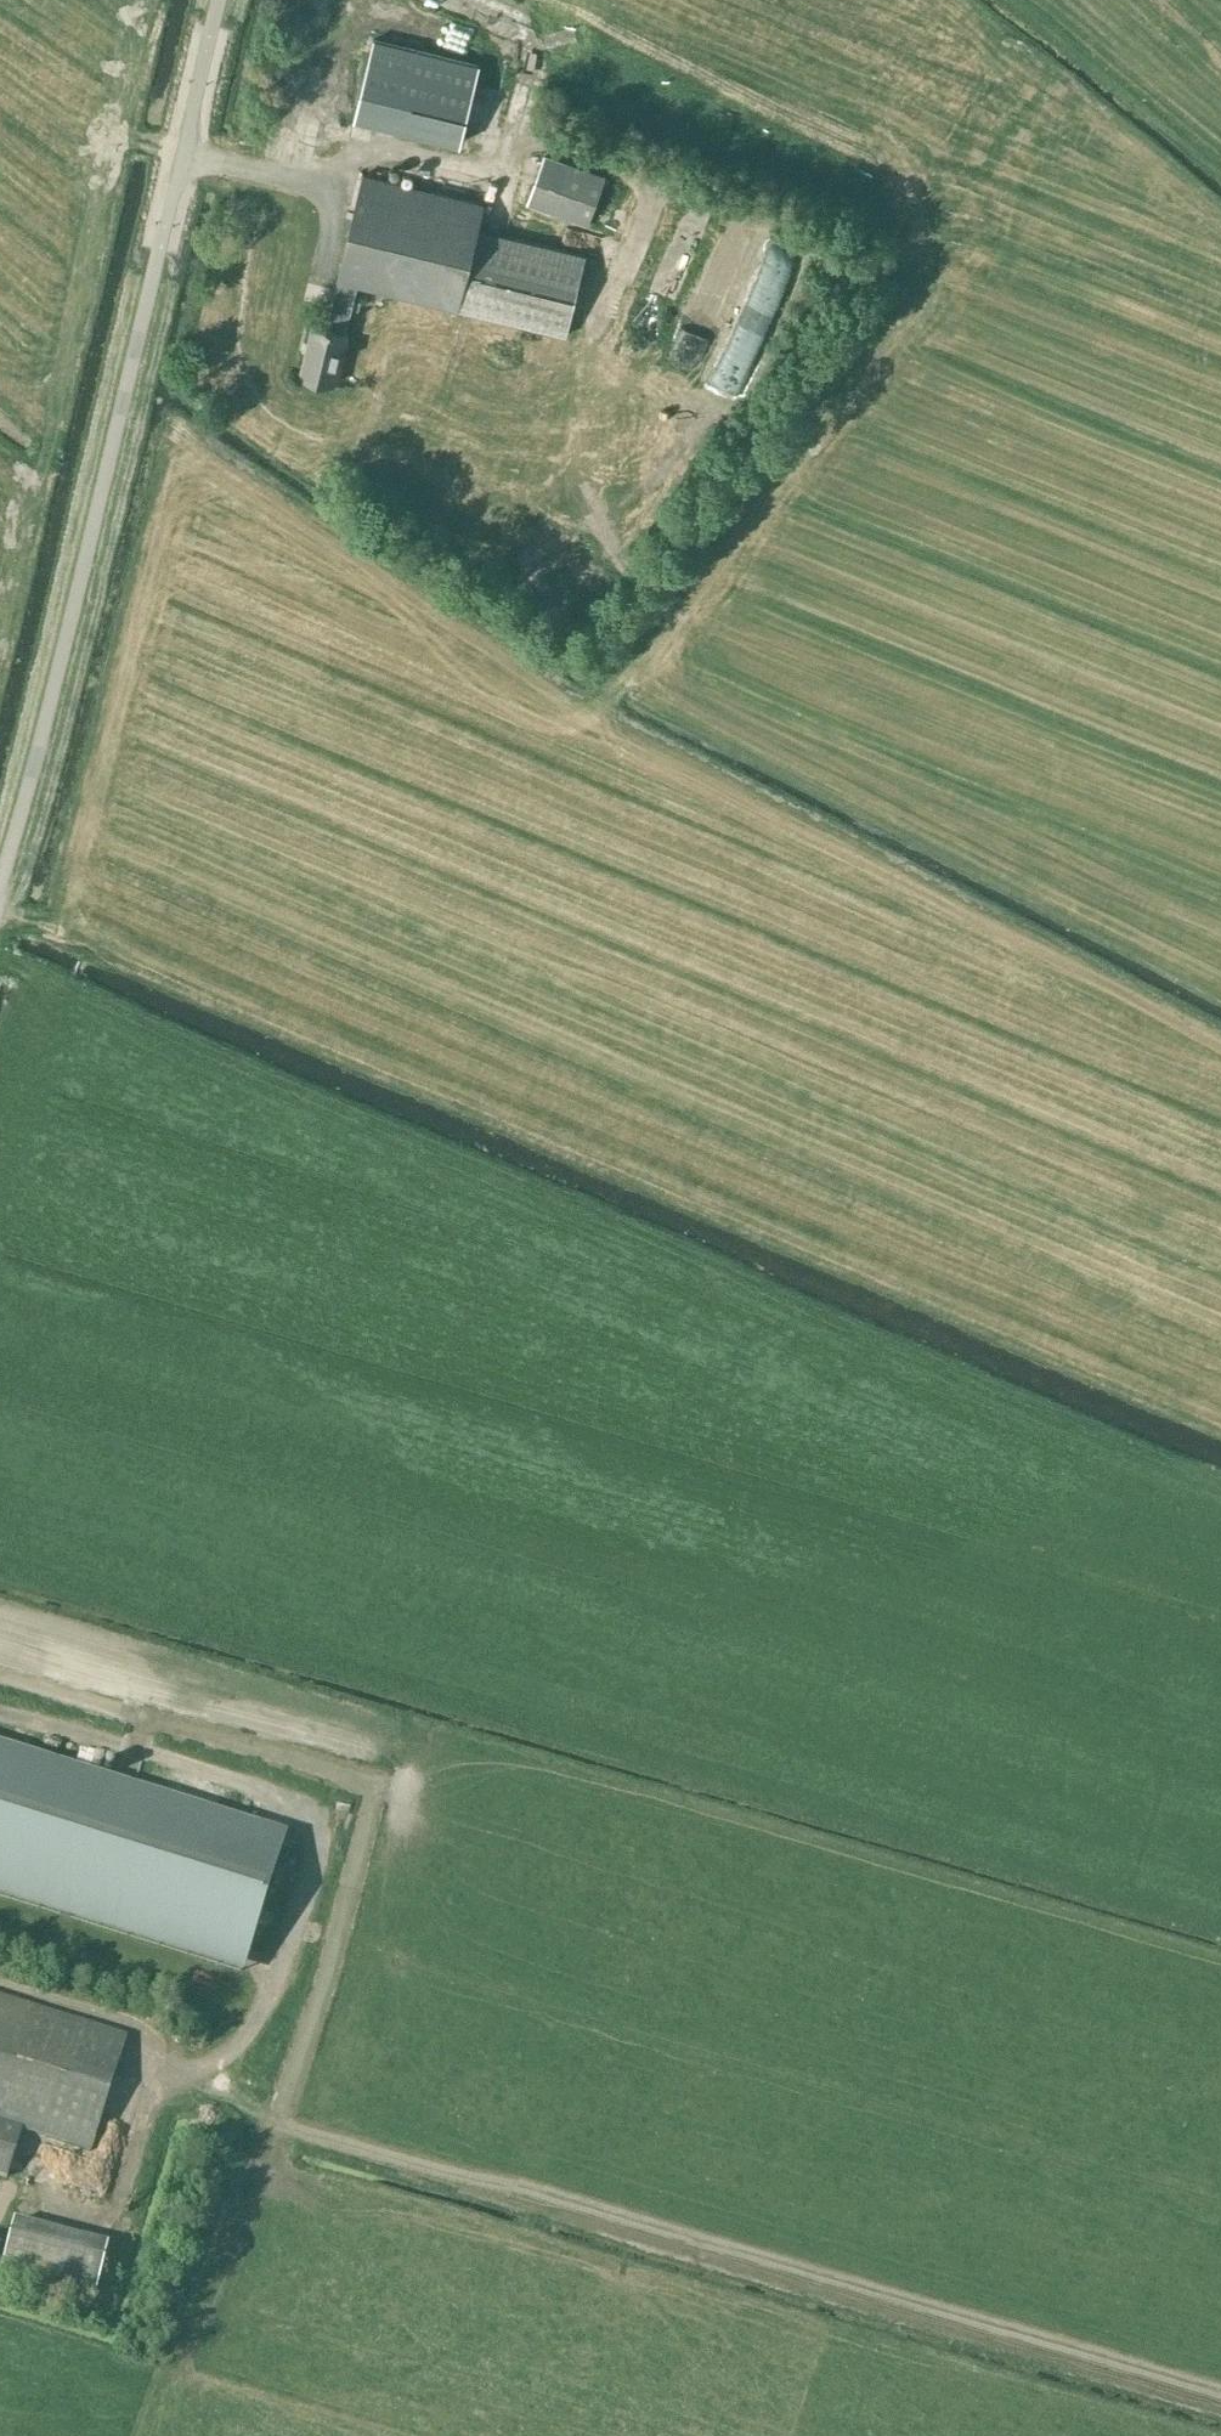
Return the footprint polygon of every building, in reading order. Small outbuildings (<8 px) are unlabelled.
[(381,40),(362,117),(467,143),(486,66),(381,40)] [(588,224),(606,175),(544,153),(527,202),(588,224)] [(483,202),(363,173),(337,278),(338,278),(327,326),(313,322),(300,374),(334,382),(347,331),(345,330),(357,283),(565,334),(585,254),(477,228),(483,202)] [(0,1750),(0,1895),(242,1972),(284,1839),(0,1750)] [(33,2008),(0,1997),(0,2176),(6,2178),(21,2129),(89,2151),(125,2036),(33,2008)] [(108,2247),(14,2222),(1,2271),(95,2295),(108,2247)]
